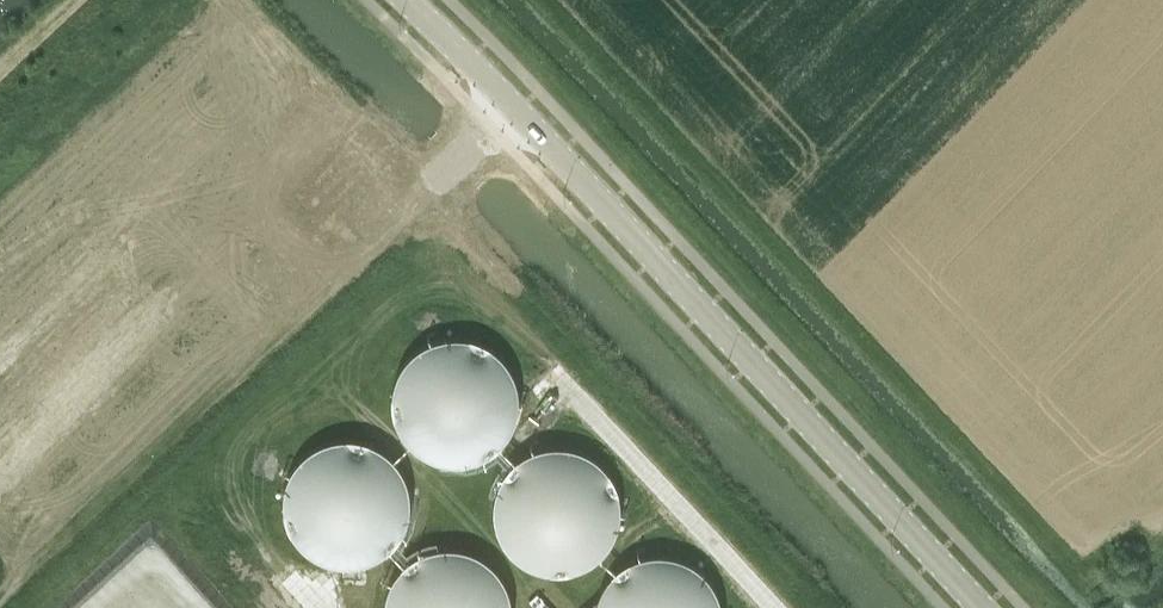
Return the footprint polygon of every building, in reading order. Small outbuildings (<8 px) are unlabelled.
[(490,454),(510,457),(521,383),(499,342),(447,334),(406,355),(398,407),(424,454),(475,462),(490,454)] [(405,554),(401,438),(293,441),(297,558),(405,554)] [(605,569),(620,457),(515,443),(501,555),(605,569)] [(502,550),(399,547),(397,607),(500,607),(502,550)] [(597,607),(597,606),(597,605),(598,604),(598,603),(598,602),(598,601),(599,600),(599,599),(599,598),(600,596),(587,607),(597,607)]
